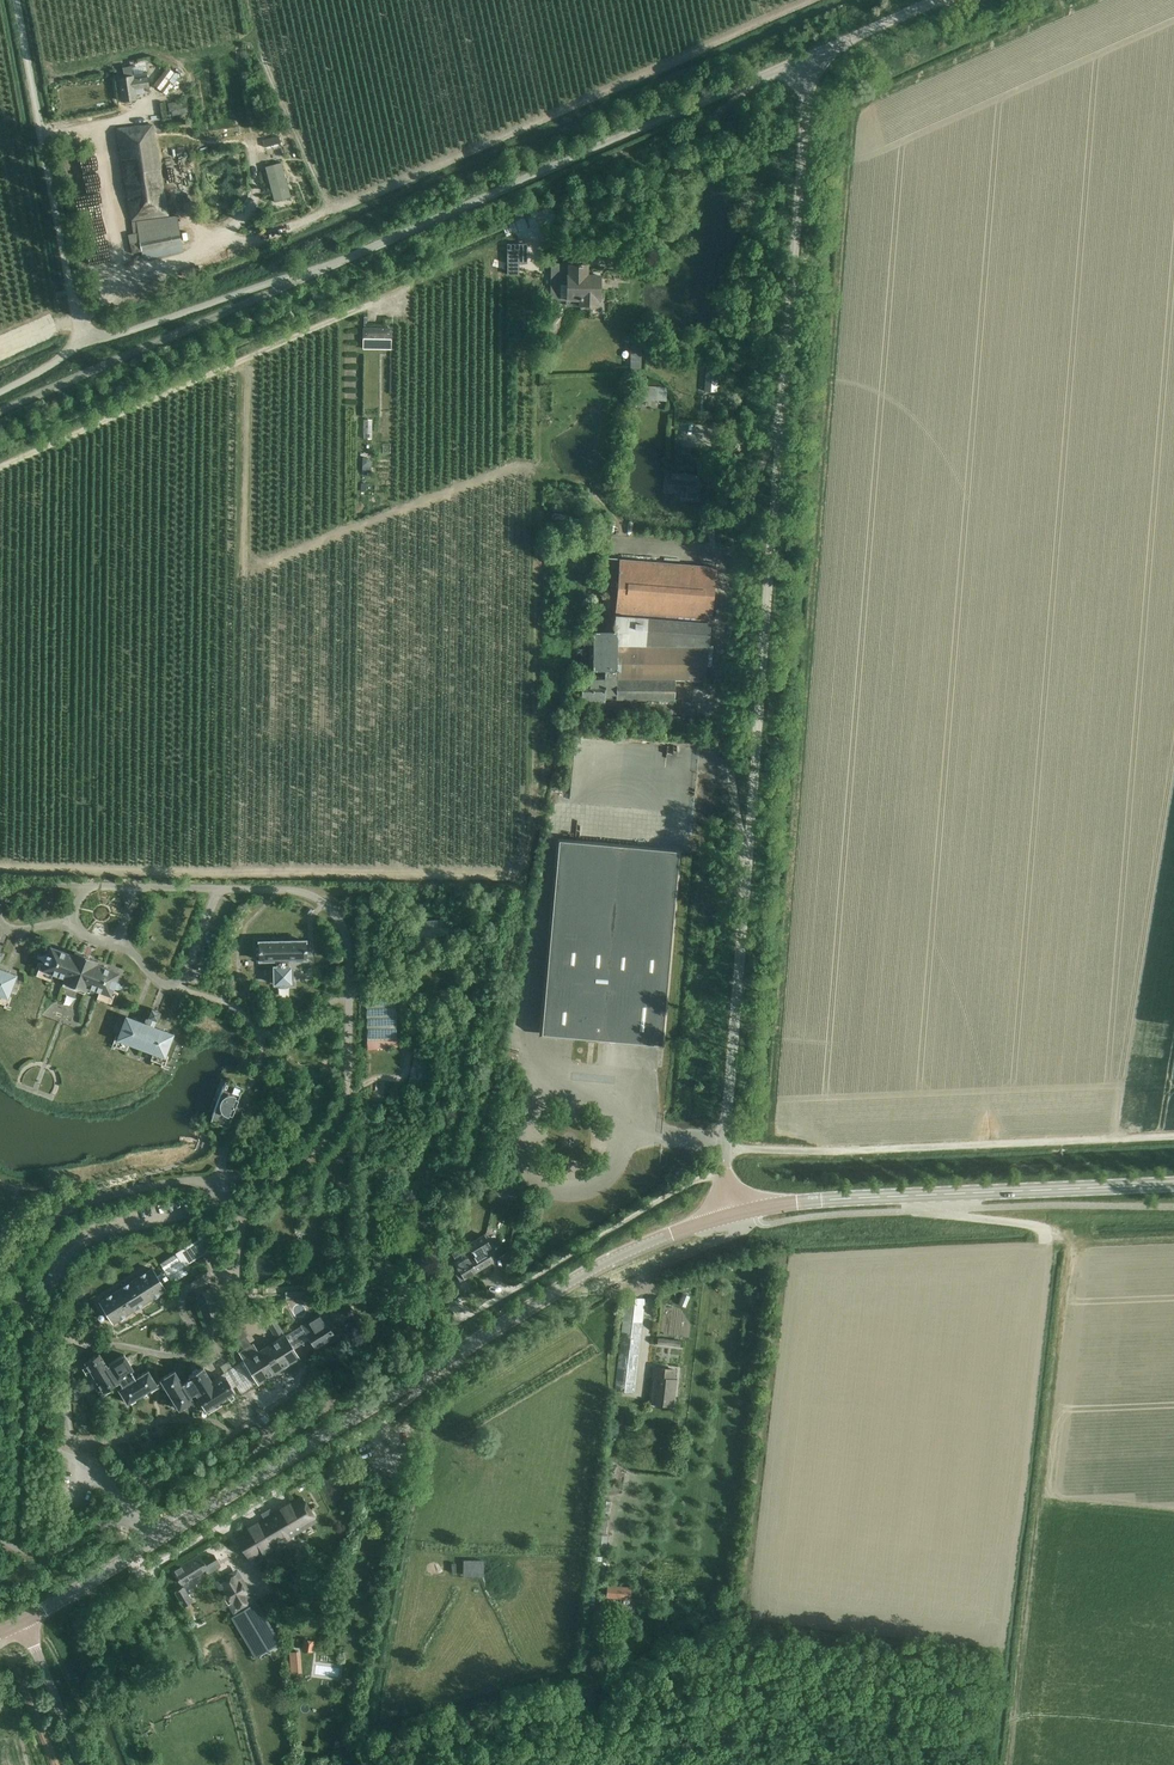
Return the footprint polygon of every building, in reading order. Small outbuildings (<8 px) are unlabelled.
[(132,74),(131,69),(131,66),(123,67),(124,79),(119,80),(122,101),(135,100),(134,95),(144,93),(144,88),(149,87),(147,72),(132,74)] [(166,67),(153,85),(166,95),(171,88),(172,89),(173,87),(172,87),(174,85),(168,81),(174,73),(166,67)] [(186,99),(168,103),(170,116),(189,112),(186,99)] [(117,129),(130,221),(166,216),(152,124),(117,129)] [(291,198),(281,162),(265,167),(274,203),(291,198)] [(143,260),(183,251),(177,215),(136,222),(138,233),(128,235),(131,248),(135,247),(135,248),(131,249),(132,254),(141,252),(143,260)] [(598,306),(598,300),(599,300),(600,276),(587,275),(587,265),(551,265),(551,300),(580,300),(580,306),(598,306)] [(391,328),(363,327),(363,338),(391,338),(391,328)] [(706,361),(704,390),(711,391),(717,391),(719,362),(714,362),(706,361)] [(641,387),(641,398),(665,400),(666,388),(641,387)] [(616,647),(708,647),(714,567),(619,559),(614,633),(616,633),(616,647)] [(614,672),(614,681),(673,681),(705,681),(708,649),(614,648),(614,672)] [(587,683),(581,683),(581,700),(605,700),(605,694),(614,695),(614,681),(614,672),(604,672),(604,677),(597,677),(587,677),(587,679),(587,683)] [(614,695),(614,700),(673,700),(673,681),(614,681),(614,695)] [(691,805),(692,782),(686,781),(684,804),(691,805)] [(661,1044),(678,852),(559,841),(542,1033),(661,1044)] [(306,959),(306,941),(295,941),(292,940),(290,942),(284,942),(282,940),(279,942),(273,942),(271,941),(269,942),(258,942),(258,960),(264,960),(266,961),(269,960),(276,960),(276,967),(274,967),(274,971),(273,975),(274,980),(274,983),(278,983),(283,984),(288,983),(291,983),(291,980),(292,975),(291,970),(291,967),(288,967),(288,960),(296,959),(298,960),(301,959),(306,959)] [(75,952),(73,955),(50,947),(41,970),(111,996),(119,973),(96,964),(98,960),(75,952)] [(8,998),(16,975),(0,969),(0,995),(8,998)] [(395,997),(365,999),(367,1040),(396,1038),(395,997)] [(152,1008),(149,1016),(146,1024),(126,1016),(117,1040),(165,1057),(173,1034),(153,1027),(156,1019),(159,1011),(152,1008)] [(228,1010),(224,1020),(233,1023),(237,1013),(228,1010)] [(243,1087),(228,1081),(212,1121),(227,1127),(243,1087)] [(479,1178),(476,1188),(494,1192),(496,1183),(486,1181),(486,1180),(482,1179),(479,1178)] [(494,1192),(517,1197),(519,1188),(496,1183),(494,1192)] [(493,1257),(485,1246),(489,1243),(482,1232),(463,1244),(467,1249),(465,1251),(467,1254),(475,1268),(493,1257)] [(206,1234),(175,1253),(184,1267),(215,1247),(206,1234)] [(459,1279),(475,1268),(467,1254),(457,1261),(458,1263),(455,1265),(457,1268),(455,1269),(457,1272),(455,1273),(459,1279)] [(165,1290),(151,1268),(100,1301),(113,1323),(165,1290)] [(215,1286),(200,1291),(215,1330),(229,1324),(215,1286)] [(682,1293),(677,1304),(685,1307),(690,1296),(682,1293)] [(645,1298),(626,1296),(616,1390),(634,1392),(645,1298)] [(294,1348),(311,1338),(316,1346),(335,1334),(332,1330),(338,1326),(328,1309),(306,1324),(286,1336),(273,1315),(265,1320),(276,1339),(253,1354),(248,1346),(239,1351),(260,1383),(300,1357),(294,1348)] [(263,1310),(256,1315),(260,1321),(267,1317),(263,1310)] [(238,1319),(228,1318),(235,1330),(233,1331),(238,1340),(246,1336),(247,1335),(238,1319)] [(679,1347),(680,1341),(658,1338),(657,1344),(679,1347)] [(127,1403),(157,1384),(148,1370),(135,1378),(131,1370),(133,1369),(124,1354),(109,1364),(109,1365),(107,1366),(99,1353),(85,1362),(103,1392),(119,1382),(122,1386),(118,1389),(127,1403)] [(207,1409),(235,1391),(226,1377),(213,1385),(211,1383),(212,1382),(203,1367),(188,1376),(190,1378),(182,1383),(174,1370),(160,1379),(179,1409),(195,1399),(192,1395),(196,1392),(207,1409)] [(654,1367),(653,1377),(654,1377),(651,1403),(673,1406),(676,1380),(673,1380),(674,1369),(654,1367)] [(280,1394),(277,1391),(278,1390),(268,1379),(258,1388),(271,1402),(280,1394)] [(609,1402),(608,1409),(616,1410),(617,1403),(610,1402),(609,1402)] [(360,1477),(359,1485),(374,1487),(375,1479),(360,1477)] [(236,1535),(250,1559),(316,1520),(301,1496),(236,1535)] [(601,1500),(599,1512),(609,1513),(611,1501),(601,1500)] [(181,1582),(206,1567),(209,1572),(220,1565),(213,1554),(202,1560),(198,1554),(173,1569),(181,1582)] [(237,1569),(214,1583),(233,1615),(256,1601),(237,1569)] [(620,1586),(607,1585),(606,1597),(619,1599),(620,1586)] [(191,1600),(183,1587),(174,1592),(182,1605),(191,1600)] [(201,1616),(195,1607),(189,1610),(194,1619),(201,1616)] [(304,1638),(301,1650),(313,1652),(315,1641),(304,1638)]
